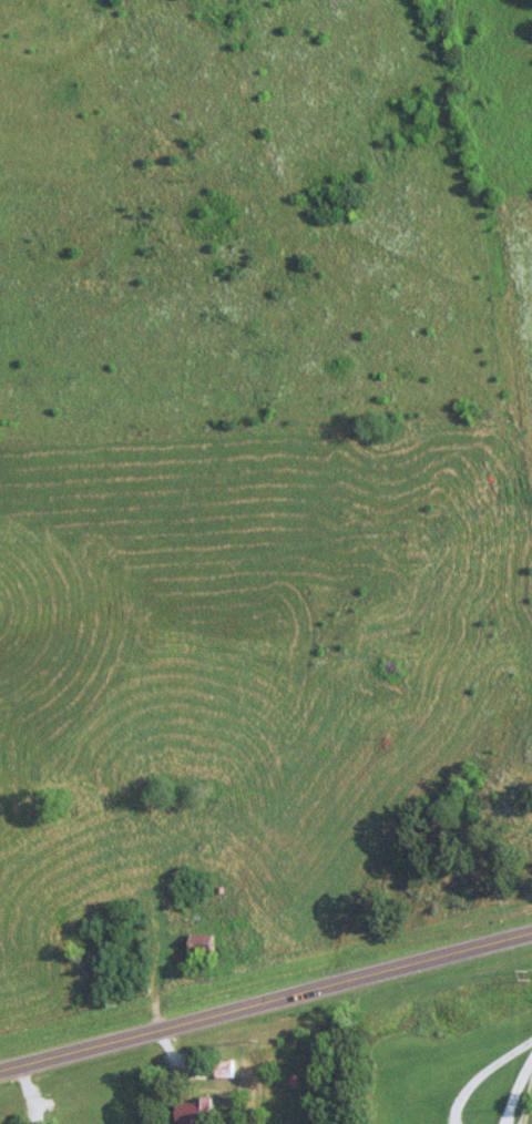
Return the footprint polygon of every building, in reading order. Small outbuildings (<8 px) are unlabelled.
[(187,953),(213,953),(213,933),(187,933),(187,953)] [(213,1078),(234,1078),(234,1061),(213,1061),(213,1078)] [(181,1123),(212,1123),(212,1100),(173,1100),(173,1123),(181,1123)]
